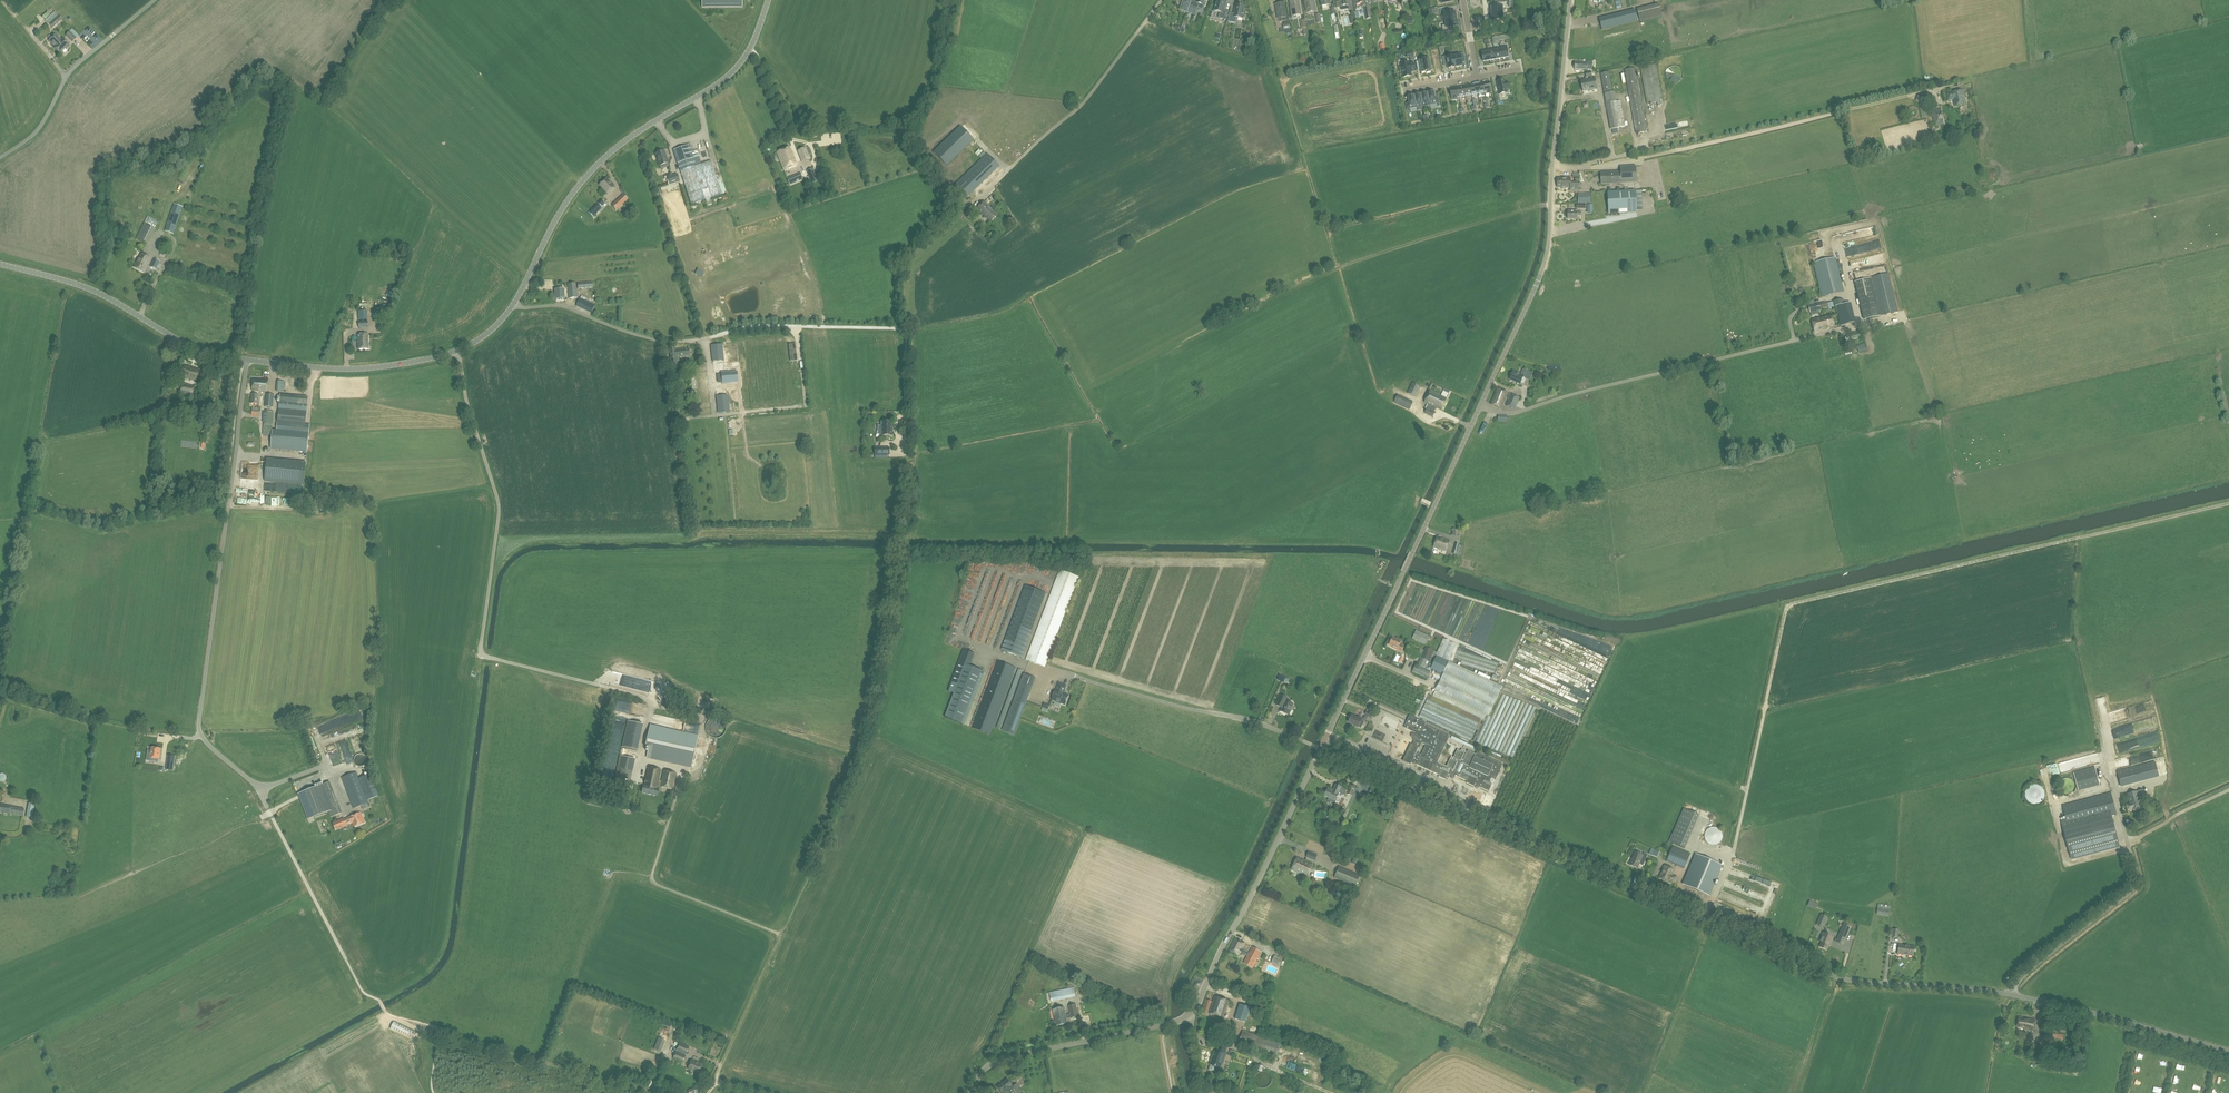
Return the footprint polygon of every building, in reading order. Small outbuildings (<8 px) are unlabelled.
[(1180,9),(1187,12),(1192,0),(1183,0),(1180,9)] [(1195,0),(1192,0),(1187,12),(1195,15),(1198,7),(1203,9),(1204,6),(1207,0),(1197,0),(1197,1),(1195,0)] [(1220,12),(1218,17),(1226,20),(1228,12),(1224,10),(1227,1),(1224,0),(1217,0),(1214,10),(1220,12)] [(1290,7),(1292,16),(1301,14),(1298,0),(1297,0),(1290,1),(1291,7),(1290,7)] [(1313,4),(1312,0),(1305,0),(1307,12),(1316,11),(1314,4),(1313,4)] [(1340,1),(1341,7),(1348,5),(1349,11),(1354,10),(1352,1),(1352,0),(1339,0),(1340,1)] [(1352,1),(1354,10),(1354,13),(1355,13),(1357,8),(1356,4),(1361,3),(1361,7),(1364,7),(1365,15),(1366,19),(1371,18),(1370,14),(1369,4),(1365,5),(1365,3),(1364,0),(1355,0),(1355,1),(1352,1)] [(1504,13),(1503,6),(1506,6),(1506,2),(1498,3),(1498,7),(1491,7),(1491,8),(1490,8),(1490,12),(1492,12),(1492,14),(1504,14),(1506,13),(1506,14),(1506,13),(1504,13)] [(1284,25),(1289,24),(1288,17),(1286,17),(1284,3),(1275,4),(1278,19),(1279,18),(1279,22),(1283,21),(1284,25)] [(1237,17),(1243,18),(1243,17),(1245,18),(1245,14),(1243,14),(1245,6),(1236,5),(1234,14),(1229,13),(1228,22),(1236,23),(1237,17)] [(1662,16),(1659,5),(1638,10),(1641,21),(1662,16)] [(1444,21),(1444,22),(1456,19),(1455,12),(1452,13),(1451,9),(1443,11),(1445,21),(1444,21)] [(1505,21),(1504,14),(1492,14),(1492,17),(1491,17),(1491,21),(1492,21),(1492,22),(1499,21),(1500,25),(1507,24),(1507,20),(1505,21)] [(58,15),(48,24),(52,28),(62,19),(58,15)] [(1602,30),(1610,27),(1608,17),(1599,20),(1601,26),(1602,29),(1602,30)] [(1456,19),(1444,22),(1445,26),(1442,26),(1443,33),(1451,32),(1450,28),(1458,27),(1456,19)] [(75,38),(69,32),(66,36),(72,42),(75,38)] [(61,41),(61,40),(55,34),(52,38),(48,41),(54,47),(61,41)] [(61,40),(61,41),(54,47),(53,48),(59,54),(64,50),(69,45),(62,39),(61,40)] [(1507,46),(1500,48),(1500,46),(1502,58),(1505,57),(1505,58),(1509,57),(1506,45),(1507,46)] [(1500,48),(1494,49),(1494,47),(1496,59),(1502,58),(1500,46),(1500,48)] [(1494,47),(1494,49),(1488,50),(1488,48),(1490,60),(1496,59),(1494,47)] [(1488,48),(1488,50),(1482,51),(1481,50),(1483,62),(1487,61),(1490,60),(1488,48)] [(1453,55),(1455,68),(1462,66),(1462,63),(1465,62),(1464,53),(1453,55)] [(1455,68),(1453,55),(1442,57),(1444,66),(1447,65),(1448,69),(1455,68)] [(1430,72),(1431,71),(1429,59),(1416,62),(1417,68),(1421,67),(1422,73),(1426,72),(1426,73),(1431,73),(1430,72)] [(1574,69),(1586,70),(1586,69),(1592,69),(1592,62),(1586,61),(1586,63),(1575,62),(1574,64),(1573,64),(1573,67),(1574,67),(1574,69)] [(1400,67),(1400,72),(1402,72),(1403,77),(1411,76),(1410,71),(1415,70),(1415,71),(1414,63),(1409,64),(1409,63),(1401,64),(1401,67),(1400,67)] [(1656,64),(1644,66),(1643,65),(1640,66),(1646,98),(1647,104),(1653,103),(1659,102),(1662,101),(1662,98),(1656,64)] [(1634,68),(1624,70),(1629,98),(1635,134),(1647,132),(1641,98),(1636,68),(1634,68)] [(1612,92),(1608,72),(1600,73),(1603,93),(1604,94),(1605,98),(1606,103),(1605,103),(1610,129),(1625,126),(1622,109),(1622,110),(1620,100),(1616,101),(1616,98),(1615,92),(1612,92)] [(1595,78),(1592,78),(1585,80),(1580,80),(1583,92),(1597,89),(1595,78)] [(1504,80),(1497,81),(1499,94),(1506,93),(1506,89),(1509,88),(1508,82),(1505,83),(1504,80)] [(1484,93),(1484,94),(1491,93),(1489,83),(1489,82),(1488,82),(1482,83),(1484,93)] [(1470,85),(1472,95),(1478,94),(1476,83),(1472,84),(1472,85),(1470,85)] [(1480,83),(1476,83),(1478,94),(1484,93),(1482,83),(1480,83)] [(1470,85),(1464,86),(1465,97),(1472,95),(1470,85)] [(1457,88),(1459,98),(1465,97),(1464,86),(1457,88)] [(1459,98),(1457,88),(1451,89),(1450,89),(1451,90),(1452,100),(1459,98)] [(1947,94),(1949,100),(1953,99),(1955,106),(1966,103),(1963,90),(1947,94)] [(1434,92),(1427,93),(1430,105),(1436,103),(1436,106),(1440,105),(1438,98),(1435,98),(1434,92)] [(1421,94),(1423,106),(1430,105),(1427,93),(1421,94)] [(1421,94),(1414,96),(1416,107),(1423,106),(1421,94)] [(1925,104),(1927,99),(1923,95),(1918,96),(1916,101),(1920,105),(1925,104)] [(1416,107),(1414,96),(1407,97),(1409,103),(1406,104),(1407,111),(1410,110),(1410,108),(1416,107)] [(1931,111),(1934,127),(1945,124),(1941,108),(1931,111)] [(938,148),(950,160),(973,138),(961,126),(938,148)] [(680,171),(696,166),(689,145),(673,150),(680,171)] [(790,147),(777,153),(784,169),(797,164),(790,147)] [(811,159),(806,148),(798,151),(803,162),(811,159)] [(663,151),(663,150),(660,151),(660,152),(655,153),(659,166),(668,163),(664,151),(663,151)] [(999,166),(987,154),(951,188),(963,200),(999,166)] [(696,166),(680,171),(691,205),(722,195),(711,161),(696,166)] [(814,165),(809,168),(812,176),(818,174),(814,165)] [(1635,166),(1620,167),(1620,172),(1600,173),(1600,184),(1636,182),(1635,166)] [(800,173),(787,178),(790,185),(803,180),(800,173)] [(606,178),(599,185),(608,194),(614,187),(606,178)] [(1636,209),(1635,191),(1608,192),(1609,203),(1610,203),(1610,207),(1609,207),(1609,210),(1627,210),(1627,213),(1636,212),(1636,209)] [(1581,194),(1578,194),(1578,203),(1591,202),(1591,196),(1591,193),(1581,194)] [(624,194),(622,196),(612,205),(616,210),(623,204),(626,201),(628,199),(624,194)] [(600,200),(597,203),(597,202),(588,212),(594,217),(602,208),(600,205),(603,202),(600,200)] [(976,208),(984,217),(984,216),(990,222),(997,216),(991,210),(992,209),(984,201),(976,208)] [(183,207),(174,204),(164,231),(173,234),(183,207)] [(143,224),(136,239),(147,245),(155,230),(143,224)] [(1863,228),(1865,236),(1877,233),(1874,224),(1863,228)] [(1863,227),(1840,232),(1841,234),(1848,233),(1848,235),(1858,233),(1858,236),(1864,234),(1863,227)] [(1877,238),(1862,243),(1864,250),(1880,246),(1877,238)] [(135,267),(143,271),(150,257),(142,253),(135,267)] [(715,263),(711,257),(707,260),(711,266),(715,263)] [(1813,263),(1822,297),(1844,291),(1835,257),(1813,263)] [(151,266),(156,269),(159,261),(154,259),(151,266)] [(704,273),(697,269),(695,273),(701,277),(704,273)] [(1864,319),(1881,315),(1897,310),(1887,273),(1871,277),(1854,281),(1864,319)] [(577,298),(576,283),(568,284),(569,298),(577,298)] [(564,289),(555,290),(556,299),(565,299),(564,289)] [(580,298),(576,306),(591,313),(595,305),(580,298)] [(1843,299),(1835,301),(1841,326),(1854,322),(1849,303),(1844,304),(1843,299)] [(1808,305),(1810,312),(1821,310),(1819,303),(1808,305)] [(367,311),(358,311),(358,320),(364,320),(364,321),(358,321),(358,328),(368,328),(367,311)] [(1822,325),(1823,330),(1824,330),(1834,327),(1831,315),(1821,317),(1819,318),(1821,326),(1822,325)] [(1815,332),(1823,330),(1822,325),(1821,326),(1819,318),(1812,319),(1815,332)] [(369,349),(368,334),(357,335),(358,349),(369,349)] [(723,359),(722,344),(711,345),(713,360),(723,359)] [(1866,344),(1857,346),(1858,352),(1867,350),(1866,344)] [(669,348),(671,362),(679,361),(678,357),(689,356),(688,348),(675,350),(675,348),(669,348)] [(757,376),(766,375),(765,370),(764,361),(755,362),(757,376)] [(181,376),(196,381),(199,369),(184,365),(181,376)] [(1520,384),(1523,376),(1526,378),(1526,379),(1529,380),(1532,374),(1523,370),(1521,375),(1513,371),(1509,380),(1520,384)] [(739,371),(723,373),(724,382),(740,380),(739,371)] [(212,374),(207,373),(206,379),(210,379),(210,381),(214,381),(215,375),(212,374)] [(252,390),(267,391),(268,380),(253,378),(252,390)] [(284,381),(277,381),(276,391),(284,392),(284,381)] [(192,396),(195,385),(183,382),(180,393),(192,396)] [(1412,383),(1407,393),(1415,397),(1420,387),(1412,383)] [(1520,398),(1497,388),(1490,404),(1502,409),(1506,398),(1508,399),(1505,406),(1515,410),(1520,398)] [(1428,404),(1435,408),(1441,410),(1446,399),(1430,391),(1424,402),(1428,404)] [(274,394),(266,394),(264,406),(273,407),(274,394)] [(271,448),(307,451),(309,425),(305,424),(307,398),(281,395),(277,431),(273,430),(271,448)] [(1393,403),(1409,410),(1412,402),(1397,395),(1393,403)] [(1377,418),(1381,416),(1377,404),(1373,405),(1377,418)] [(1434,411),(1435,408),(1428,404),(1426,409),(1424,414),(1432,418),(1435,412),(1434,411)] [(1392,409),(1386,412),(1388,417),(1394,414),(1392,409)] [(272,423),(273,412),(265,412),(263,435),(271,435),(272,423)] [(881,426),(878,426),(878,431),(881,431),(881,435),(892,435),(892,430),(891,430),(891,421),(881,421),(881,426)] [(1441,538),(1441,537),(1438,536),(1438,537),(1437,536),(1433,547),(1446,551),(1450,541),(1441,538)] [(1463,546),(1460,545),(1455,543),(1452,554),(1460,556),(1461,552),(1463,546)] [(1060,570),(1029,654),(1027,660),(1045,668),(1050,654),(1079,577),(1060,570)] [(1049,586),(1052,581),(1041,576),(1039,582),(1049,586)] [(1025,586),(1002,649),(1021,656),(1045,594),(1025,586)] [(1425,645),(1429,636),(1416,630),(1412,639),(1425,645)] [(1393,647),(1392,648),(1401,651),(1403,645),(1401,645),(1402,643),(1400,642),(1401,639),(1397,637),(1396,639),(1391,637),(1388,645),(1393,647)] [(1409,645),(1406,652),(1420,658),(1423,651),(1409,645)] [(1473,661),(1452,656),(1448,676),(1464,679),(1464,675),(1465,675),(1466,672),(1469,673),(1470,668),(1471,668),(1472,665),(1475,666),(1476,661),(1476,660),(1476,658),(1496,663),(1498,655),(1457,647),(1455,655),(1471,658),(1471,657),(1474,658),(1473,661)] [(1425,648),(1423,651),(1420,658),(1417,666),(1425,669),(1432,654),(1435,656),(1436,653),(1425,648)] [(970,666),(975,654),(963,649),(948,691),(954,693),(945,718),(962,724),(982,671),(970,666)] [(1442,674),(1448,661),(1436,656),(1430,669),(1442,674)] [(1015,667),(997,660),(972,728),(990,735),(1015,667)] [(1417,666),(1415,665),(1412,672),(1427,679),(1430,672),(1425,669),(1417,666)] [(1018,681),(1023,667),(1020,666),(1015,680),(1018,681)] [(1027,702),(1037,676),(1025,671),(1016,696),(1006,724),(1007,724),(1005,729),(1015,733),(1021,719),(1020,719),(1027,701),(1027,702)] [(1061,704),(1065,705),(1068,696),(1063,694),(1066,686),(1059,683),(1056,691),(1055,691),(1052,700),(1055,702),(1054,705),(1060,707),(1061,704)] [(1495,690),(1476,741),(1488,746),(1493,748),(1497,750),(1497,749),(1501,751),(1510,754),(1529,704),(1528,703),(1521,721),(1513,718),(1520,700),(1512,697),(1508,695),(1495,690)] [(1276,705),(1282,707),(1280,711),(1288,715),(1293,704),(1286,701),(1287,698),(1280,695),(1276,705)] [(1363,719),(1362,719),(1359,717),(1358,719),(1352,716),(1349,723),(1359,728),(1359,727),(1361,728),(1365,720),(1366,721),(1368,716),(1371,718),(1372,714),(1366,711),(1365,715),(1363,719)] [(1466,783),(1475,787),(1478,782),(1480,783),(1478,786),(1489,791),(1492,784),(1489,783),(1491,778),(1495,780),(1503,764),(1477,752),(1476,754),(1468,751),(1467,753),(1465,752),(1466,751),(1462,749),(1461,751),(1457,750),(1453,757),(1451,756),(1450,758),(1446,766),(1438,762),(1450,737),(1439,732),(1437,736),(1435,735),(1438,731),(1425,725),(1426,723),(1410,716),(1404,727),(1416,733),(1413,739),(1415,740),(1412,745),(1411,744),(1403,761),(1411,765),(1412,762),(1439,775),(1439,776),(1447,781),(1450,775),(1451,776),(1455,776),(1455,775),(1467,781),(1466,783)] [(637,750),(639,741),(643,724),(628,721),(624,738),(622,746),(637,750)] [(691,721),(689,728),(699,730),(701,723),(691,721)] [(698,736),(650,726),(646,745),(653,747),(651,757),(691,766),(698,736)] [(2144,733),(2147,742),(2159,739),(2156,730),(2144,733)] [(1384,732),(1381,740),(1389,743),(1391,739),(1388,737),(1389,734),(1384,732)] [(151,747),(149,758),(159,759),(160,749),(151,747)] [(2132,761),(2153,755),(2151,749),(2130,755),(2132,761)] [(2117,772),(2121,786),(2159,775),(2155,762),(2117,772)] [(660,787),(661,781),(658,780),(660,770),(648,767),(643,787),(641,793),(657,797),(658,790),(656,790),(656,789),(657,786),(660,787)] [(2095,767),(2073,773),(2078,791),(2100,785),(2095,767)] [(663,771),(660,787),(672,790),(675,774),(663,771)] [(359,778),(358,778),(356,772),(342,778),(353,809),(368,803),(366,800),(380,794),(371,773),(359,778)] [(2058,788),(2058,790),(2059,792),(2060,793),(2062,795),(2064,796),(2066,796),(2068,796),(2070,796),(2071,795),(2073,794),(2074,793),(2075,791),(2076,789),(2076,787),(2076,785),(2075,783),(2074,781),(2072,780),(2070,779),(2069,778),(2067,778),(2065,779),(2063,779),(2061,781),(2060,782),(2059,784),(2058,786),(2058,788)] [(329,781),(320,784),(331,811),(333,816),(341,813),(329,781)] [(328,811),(331,811),(320,784),(298,793),(308,819),(328,811)] [(1335,800),(1335,801),(1339,793),(1344,795),(1347,790),(1341,787),(1335,785),(1333,790),(1331,789),(1331,790),(1328,789),(1325,796),(1329,797),(1327,801),(1333,803),(1335,800)] [(2025,793),(2025,794),(2025,796),(2025,797),(2026,799),(2027,800),(2028,801),(2029,802),(2031,803),(2032,804),(2034,804),(2035,804),(2037,804),(2038,804),(2040,803),(2041,802),(2042,801),(2043,800),(2044,799),(2044,797),(2045,796),(2045,794),(2044,792),(2044,791),(2043,789),(2042,788),(2041,787),(2040,786),(2039,786),(2037,785),(2036,785),(2034,785),(2033,785),(2031,786),(2030,786),(2028,787),(2027,789),(2026,790),(2026,792),(2025,793)] [(2126,805),(2128,811),(2132,810),(2142,808),(2140,801),(2147,799),(2144,790),(2127,794),(2130,804),(2126,805)] [(2120,846),(2115,827),(2112,816),(2117,814),(2111,792),(2062,805),(2068,827),(2064,828),(2072,859),(2120,846)] [(33,818),(35,804),(28,803),(26,817),(33,818)] [(11,814),(22,816),(24,808),(11,806),(0,804),(0,812),(11,814)] [(1684,848),(1699,815),(1684,808),(1669,842),(1684,848)] [(349,816),(344,818),(332,822),(335,830),(342,828),(346,826),(347,826),(346,824),(352,822),(354,827),(365,822),(360,812),(349,816)] [(1327,817),(1324,824),(1336,830),(1340,820),(1334,817),(1332,820),(1327,817)] [(1704,836),(1705,838),(1705,839),(1706,841),(1708,843),(1709,844),(1711,844),(1713,845),(1715,844),(1717,844),(1719,843),(1720,842),(1721,840),(1722,838),(1722,836),(1722,834),(1721,832),(1720,831),(1719,829),(1717,828),(1715,827),(1714,827),(1712,827),(1710,828),(1708,829),(1707,830),(1705,832),(1705,834),(1704,836)] [(1666,861),(1684,869),(1690,854),(1680,849),(1672,846),(1666,861)] [(1665,859),(1667,850),(1658,848),(1656,857),(1665,859)] [(1308,853),(1306,857),(1315,861),(1317,857),(1317,856),(1309,852),(1308,853)] [(1629,864),(1637,868),(1641,860),(1644,862),(1647,855),(1644,853),(1643,855),(1635,852),(1629,864)] [(1683,884),(1709,895),(1722,865),(1696,854),(1683,884)] [(1308,877),(1313,864),(1297,857),(1292,870),(1308,877)] [(1659,878),(1669,882),(1670,882),(1672,879),(1677,881),(1678,878),(1672,875),(1674,870),(1664,866),(1659,878)] [(1339,867),(1334,877),(1355,887),(1360,876),(1339,867)] [(1807,905),(1816,909),(1818,904),(1810,900),(1807,905)] [(1876,914),(1888,916),(1890,906),(1878,904),(1876,914)] [(1811,920),(1813,914),(1804,912),(1802,918),(1811,920)] [(1823,928),(1827,917),(1821,914),(1816,925),(1823,928)] [(1843,924),(1836,942),(1843,945),(1851,927),(1843,924)] [(1820,947),(1827,950),(1828,945),(1829,946),(1833,937),(1823,933),(1819,941),(1821,942),(1820,947)] [(1246,954),(1248,955),(1249,953),(1247,952),(1248,951),(1245,949),(1244,950),(1242,949),(1245,943),(1235,938),(1229,950),(1239,955),(1241,951),(1243,952),(1242,954),(1245,955),(1246,954)] [(1898,954),(1913,956),(1914,947),(1899,945),(1898,954)] [(1252,947),(1249,953),(1248,955),(1245,960),(1254,965),(1261,952),(1252,947)] [(1283,958),(1274,955),(1271,962),(1279,966),(1283,958)] [(1189,988),(1197,992),(1203,979),(1195,975),(1189,988)] [(1074,987),(1049,992),(1051,1002),(1076,997),(1074,987)] [(1089,996),(1086,989),(1079,992),(1080,993),(1083,999),(1089,996)] [(1213,1002),(1206,999),(1203,1010),(1223,1017),(1229,1001),(1215,996),(1213,1002)] [(1258,1009),(1240,1003),(1235,1018),(1245,1022),(1248,1016),(1255,1018),(1258,1009)] [(1065,1015),(1064,1007),(1053,1009),(1055,1021),(1056,1026),(1068,1023),(1067,1018),(1078,1016),(1076,1004),(1069,1006),(1070,1014),(1065,1015)] [(2017,1027),(2025,1028),(2025,1029),(2034,1031),(2036,1020),(2027,1018),(2027,1019),(2019,1017),(2017,1027)] [(417,1033),(393,1021),(390,1029),(413,1040),(417,1033)] [(674,1038),(678,1039),(680,1032),(681,1033),(682,1028),(678,1027),(677,1031),(676,1031),(674,1038)] [(1243,1030),(1238,1045),(1277,1057),(1281,1042),(1243,1030)] [(677,1051),(686,1055),(690,1046),(680,1043),(677,1051)] [(2030,1051),(2039,1053),(2040,1053),(2042,1046),(2032,1044),(2030,1051)] [(1223,1063),(1225,1057),(1223,1056),(1223,1054),(1225,1054),(1226,1050),(1219,1048),(1217,1052),(1215,1051),(1213,1059),(1212,1059),(1210,1064),(1219,1067),(1221,1063),(1223,1063)] [(2056,1056),(2071,1059),(2072,1051),(2058,1048),(2056,1056)] [(686,1056),(676,1052),(673,1059),(682,1063),(686,1056)] [(691,1060),(687,1069),(699,1074),(703,1064),(691,1060)] [(1252,1069),(1258,1071),(1260,1065),(1260,1064),(1254,1063),(1252,1069)] [(1259,1087),(1261,1087),(1263,1088),(1265,1088),(1267,1087),(1268,1086),(1270,1084),(1271,1083),(1271,1081),(1272,1079),(1271,1077),(1270,1075),(1269,1074),(1268,1072),(1266,1071),(1264,1071),(1262,1071),(1260,1071),(1259,1072),(1257,1073),(1256,1075),(1255,1077),(1255,1079),(1255,1081),(1255,1082),(1256,1084),(1257,1086),(1259,1087)] [(997,1087),(1001,1092),(1002,1092),(1015,1092),(1012,1090),(1014,1089),(1017,1092),(1024,1092),(1016,1083),(1013,1086),(1008,1079),(997,1087)]
